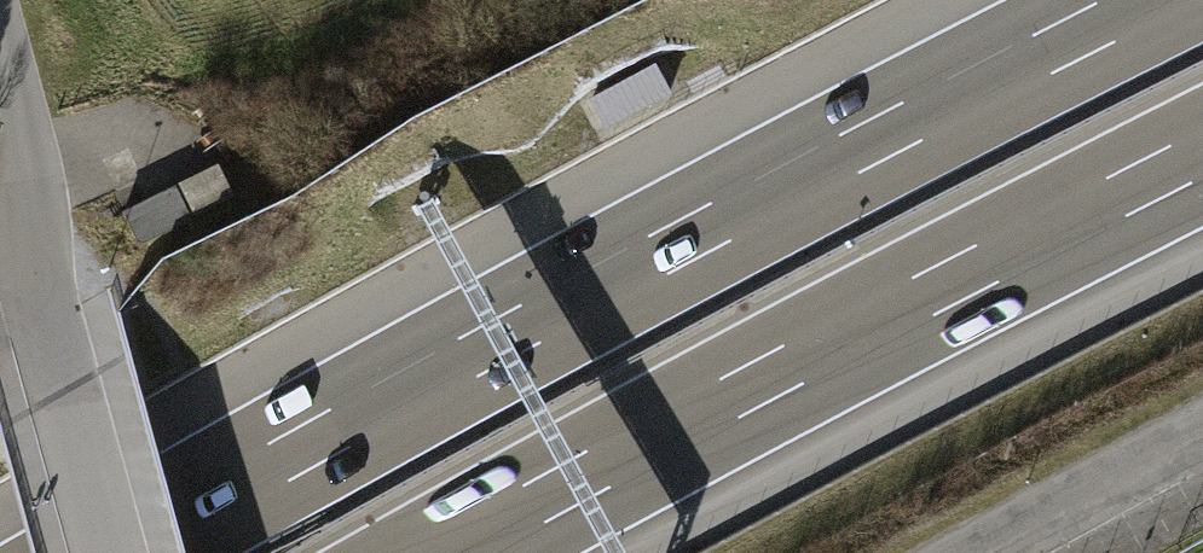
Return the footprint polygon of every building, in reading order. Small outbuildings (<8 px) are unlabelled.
[(218,161),(123,209),(140,242),(235,195),(218,161)]
